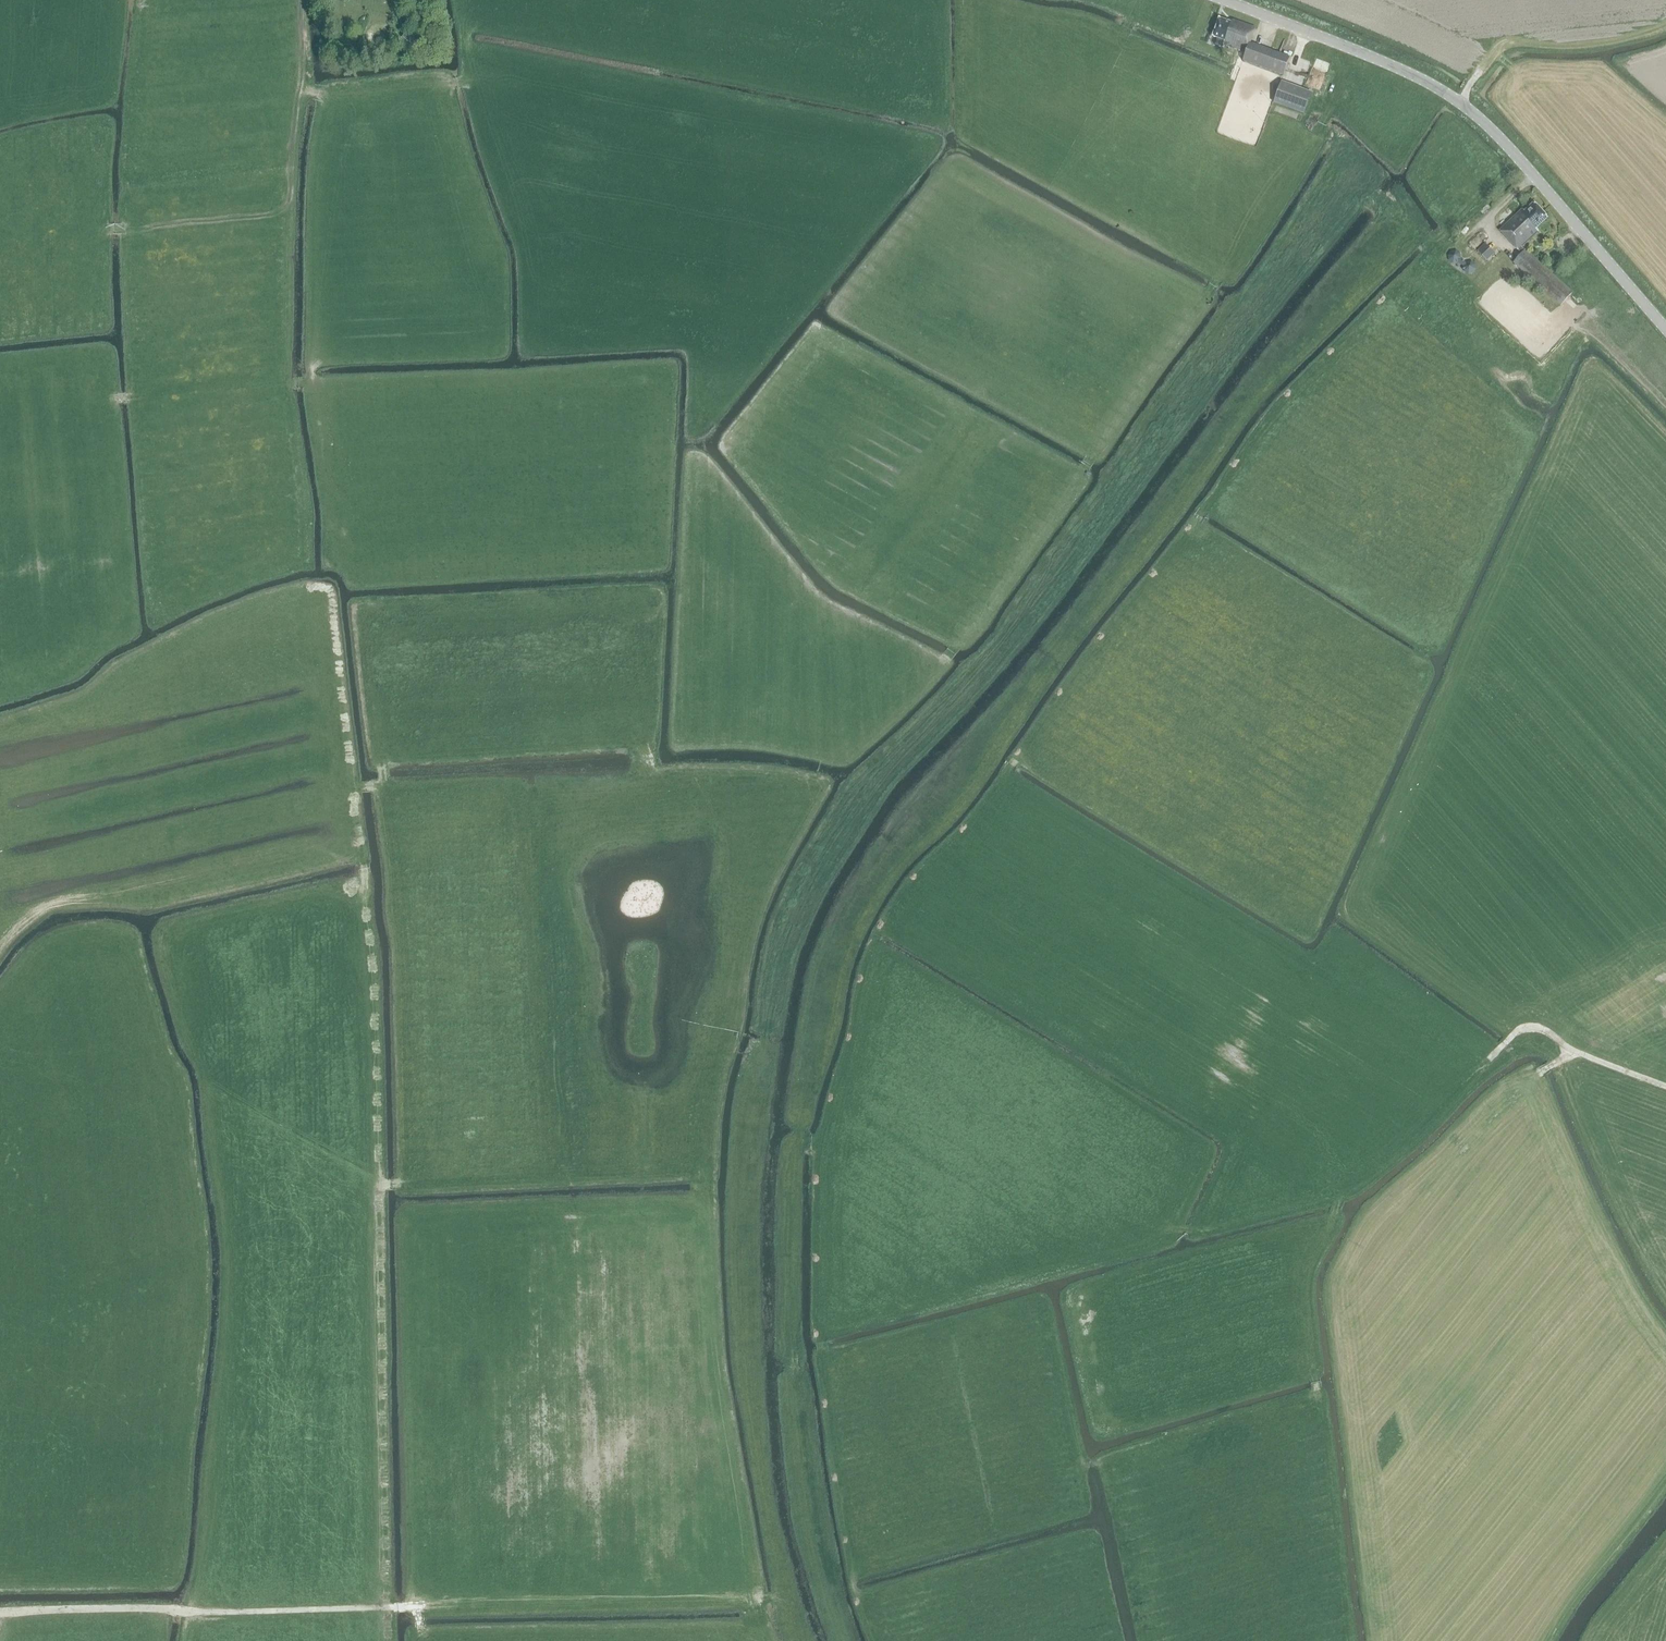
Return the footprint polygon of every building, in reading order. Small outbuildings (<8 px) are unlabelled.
[(1224,45),(1246,53),(1243,61),(1284,76),(1290,58),(1250,44),(1256,29),(1232,20),(1231,23),(1219,19),(1213,37),(1218,39),(1215,45),(1222,48),(1224,45)] [(1312,93),(1281,82),(1273,103),(1304,114),(1312,93)] [(1513,264),(1560,307),(1573,292),(1526,249),(1526,250),(1522,247),(1538,233),(1535,230),(1547,219),(1534,204),(1524,213),(1522,210),(1499,232),(1517,251),(1521,255),(1513,264)] [(1483,257),(1486,261),(1494,253),(1491,250),(1483,257)] [(1465,263),(1460,259),(1460,254),(1455,251),(1451,252),(1448,256),(1448,261),(1452,264),(1457,263),(1458,262),(1463,266),(1463,267),(1464,272),(1468,274),(1473,274),(1475,270),(1475,265),(1471,262),(1466,263),(1465,263)] [(1554,266),(1558,270),(1564,265),(1560,261),(1554,266)]
